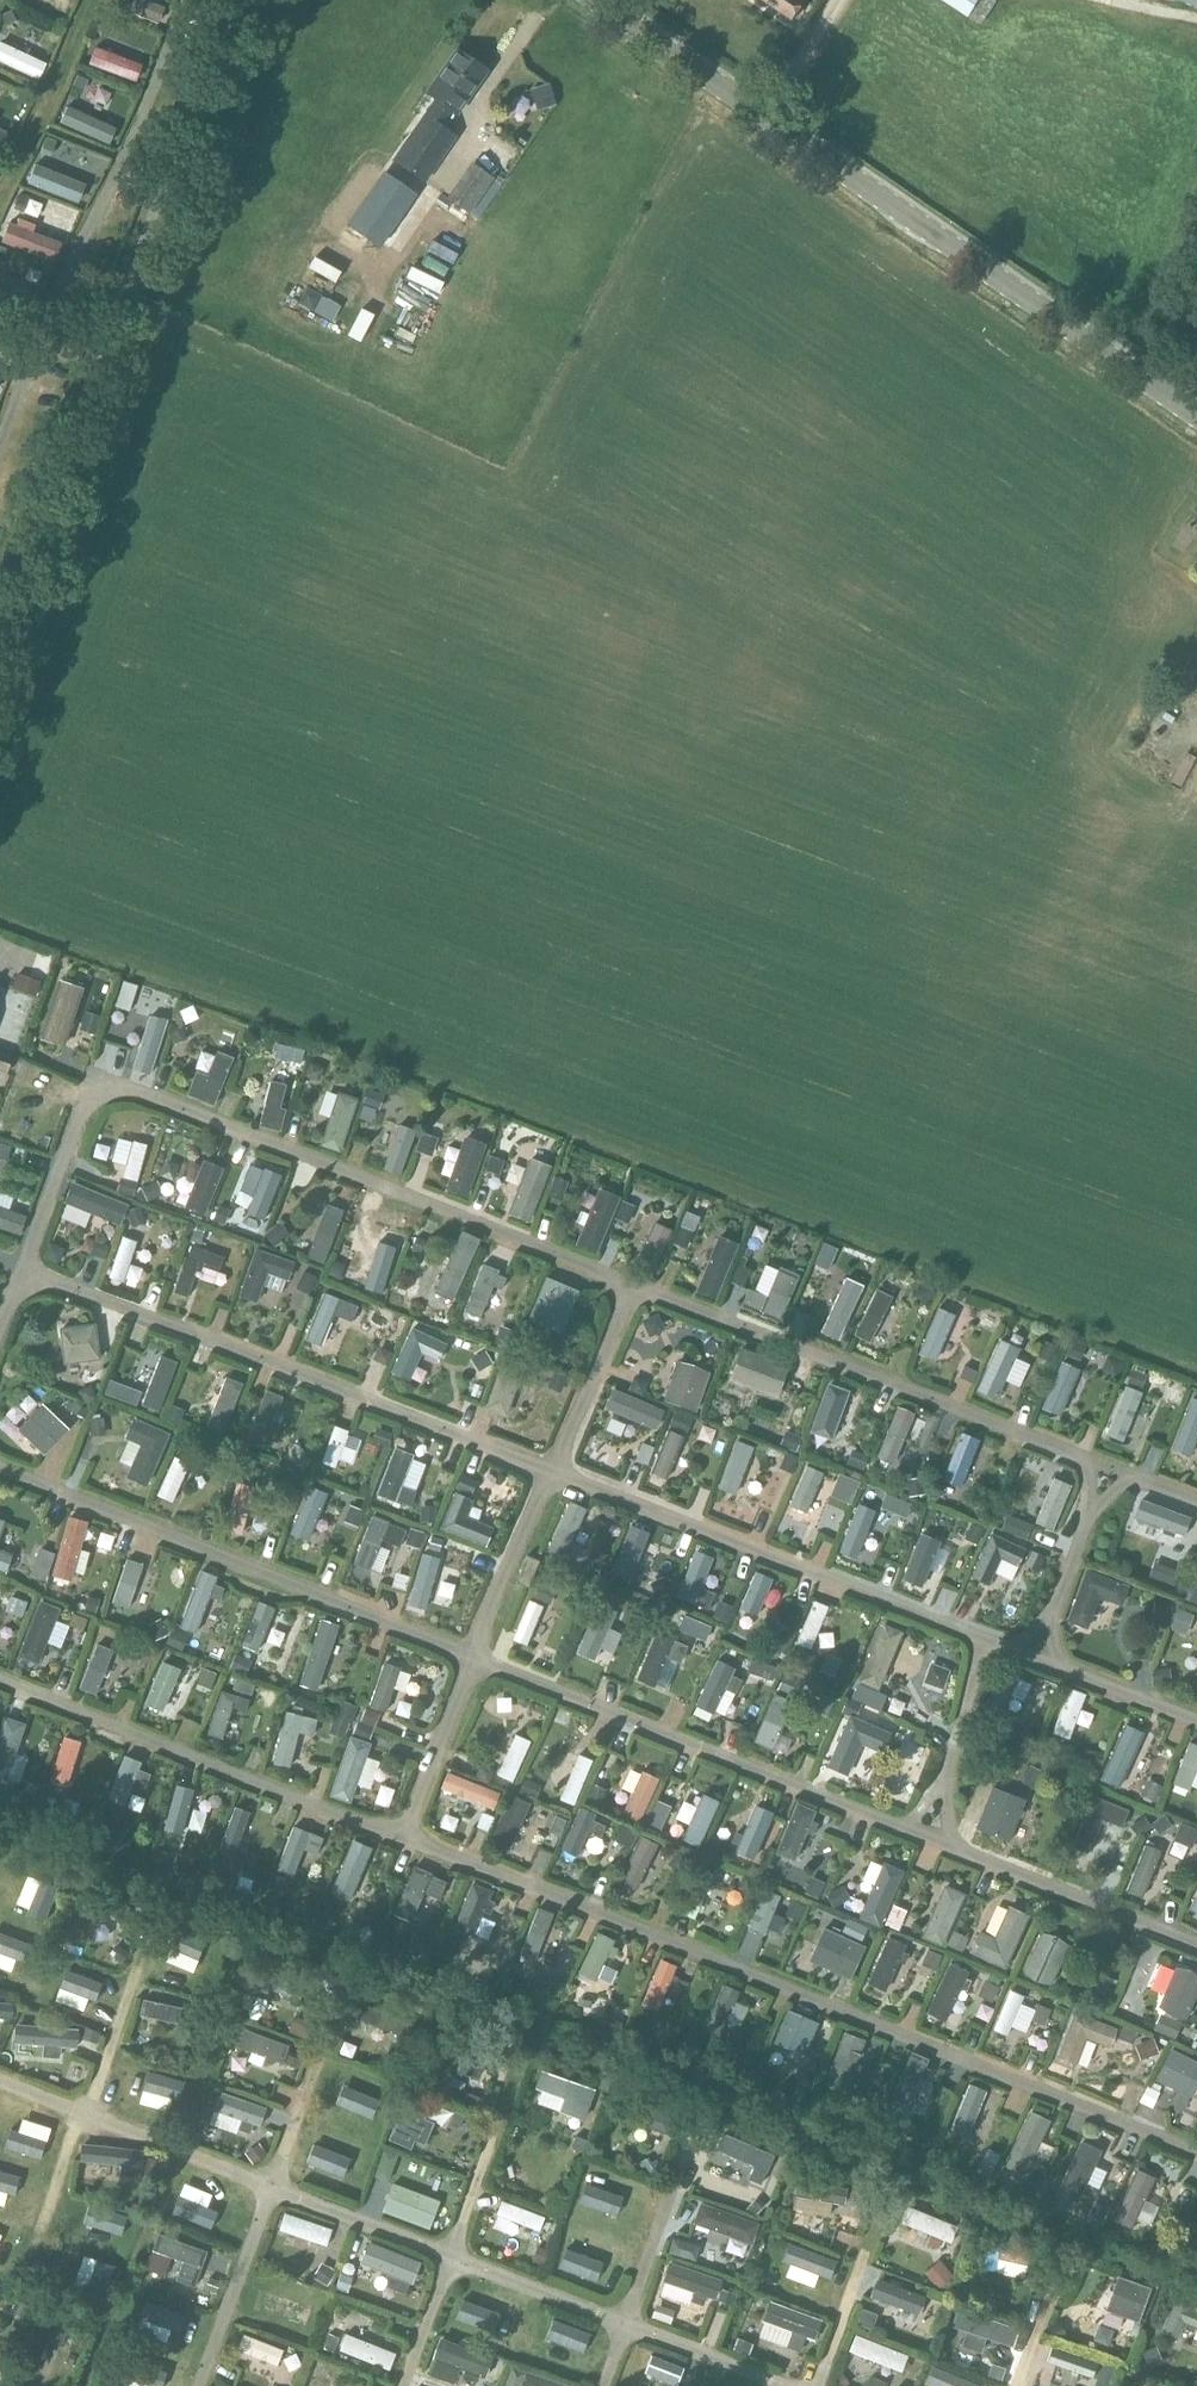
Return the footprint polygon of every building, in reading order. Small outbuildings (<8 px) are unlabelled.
[(793,18),(805,0),(765,0),(793,18)] [(969,17),(969,16),(982,25),(997,2),(994,0),(943,0),(969,17)] [(28,39),(16,52),(34,68),(46,55),(28,39)] [(458,51),(428,93),(436,98),(393,160),(425,182),(457,136),(447,129),(457,113),(486,71),(458,51)] [(32,91),(37,76),(0,63),(0,80),(32,91)] [(92,64),(86,81),(133,100),(140,83),(92,64)] [(0,132),(0,148),(5,150),(11,137),(0,132)] [(494,179),(472,163),(447,198),(470,214),(494,179)] [(78,203),(85,184),(35,164),(27,183),(78,203)] [(384,174),(348,225),(380,247),(415,196),(384,174)] [(9,225),(2,243),(53,263),(60,244),(28,231),(30,225),(19,221),(17,227),(9,225)] [(333,279),(362,292),(367,279),(339,267),(333,279)] [(60,981),(41,1039),(63,1046),(82,988),(60,981)] [(100,1057),(115,1059),(117,1043),(102,1041),(100,1057)] [(13,1056),(0,1051),(0,1071),(6,1074),(13,1056)] [(213,1106),(233,1059),(217,1052),(207,1076),(197,1072),(187,1095),(213,1106)] [(279,1109),(285,1085),(271,1081),(260,1126),(279,1131),(285,1110),(279,1109)] [(342,1152),(359,1099),(341,1093),(322,1145),(342,1152)] [(403,1176),(418,1133),(399,1127),(391,1151),(376,1146),(369,1164),(403,1176)] [(466,1198),(485,1144),(465,1137),(446,1191),(466,1198)] [(528,1222),(550,1166),(529,1158),(508,1214),(528,1222)] [(139,1199),(143,1161),(128,1159),(123,1197),(139,1199)] [(204,1215),(223,1169),(204,1161),(185,1207),(204,1215)] [(73,1183),(65,1202),(119,1224),(126,1205),(73,1183)] [(600,1190),(576,1245),(596,1253),(619,1198),(600,1190)] [(259,1244),(275,1205),(260,1199),(244,1238),(259,1244)] [(20,1239),(27,1219),(0,1210),(0,1231),(20,1239)] [(344,1228),(327,1221),(304,1274),(321,1281),(344,1228)] [(451,1301),(479,1240),(462,1232),(457,1243),(448,1239),(441,1253),(451,1258),(435,1293),(451,1301)] [(715,1299),(738,1244),(718,1236),(696,1291),(715,1299)] [(219,1268),(223,1257),(191,1247),(188,1258),(185,1257),(173,1292),(187,1296),(198,1262),(219,1268)] [(287,1280),(293,1263),(256,1249),(239,1296),(256,1302),(266,1272),(287,1280)] [(383,1254),(373,1290),(388,1294),(398,1258),(383,1254)] [(496,1275),(498,1271),(483,1265),(464,1312),(479,1318),(492,1286),(501,1289),(505,1279),(496,1275)] [(778,1322),(797,1275),(779,1268),(767,1297),(749,1290),(742,1307),(778,1322)] [(846,1272),(820,1329),(838,1337),(864,1280),(846,1272)] [(545,1278),(529,1319),(561,1332),(578,1291),(545,1278)] [(351,1322),(357,1307),(324,1293),(305,1339),(320,1345),(333,1314),(351,1322)] [(266,1297),(263,1315),(279,1318),(282,1300),(266,1297)] [(96,1323),(60,1328),(66,1365),(101,1359),(96,1323)] [(437,1361),(445,1344),(412,1329),(392,1371),(408,1379),(420,1353),(437,1361)] [(779,1388),(787,1366),(742,1348),(733,1371),(779,1388)] [(504,1356),(486,1408),(506,1415),(524,1363),(504,1356)] [(118,1397),(128,1364),(116,1360),(106,1393),(118,1397)] [(697,1410),(711,1371),(679,1360),(666,1399),(697,1410)] [(1127,1382),(1107,1432),(1124,1438),(1143,1388),(1127,1382)] [(828,1384),(810,1432),(831,1440),(848,1392),(828,1384)] [(612,1389),(604,1408),(655,1430),(663,1411),(612,1389)] [(225,1450),(241,1401),(222,1395),(207,1444),(225,1450)] [(42,1405),(17,1430),(43,1455),(68,1430),(42,1405)] [(245,1457),(261,1463),(279,1412),(263,1406),(245,1457)] [(1171,1468),(1196,1476),(1196,1473),(1196,1418),(1188,1415),(1171,1468)] [(146,1486),(169,1434),(134,1419),(125,1438),(141,1445),(126,1478),(146,1486)] [(330,1444),(321,1482),(337,1485),(346,1447),(330,1444)] [(369,1460),(387,1465),(391,1451),(373,1446),(369,1460)] [(735,1514),(749,1465),(733,1460),(718,1509),(735,1514)] [(957,1509),(967,1468),(953,1465),(943,1506),(957,1509)] [(392,1467),(382,1513),(403,1518),(413,1471),(392,1467)] [(1055,1474),(1035,1519),(1053,1527),(1071,1481),(1055,1474)] [(173,1521),(186,1480),(171,1475),(158,1516),(173,1521)] [(808,1541),(827,1495),(804,1486),(785,1532),(808,1541)] [(465,1518),(472,1500),(455,1493),(441,1528),(485,1545),(492,1528),(465,1518)] [(1140,1495),(1132,1514),(1182,1534),(1190,1514),(1140,1495)] [(243,1547),(253,1505),(235,1500),(225,1543),(243,1547)] [(318,1564),(338,1509),(320,1503),(300,1558),(318,1564)] [(353,1565),(369,1570),(382,1537),(400,1544),(406,1529),(372,1516),(353,1565)] [(858,1517),(841,1562),(869,1573),(886,1528),(858,1517)] [(566,1518),(549,1565),(566,1571),(583,1524),(566,1518)] [(1133,1573),(1150,1527),(1136,1522),(1119,1567),(1133,1573)] [(991,1534),(971,1577),(988,1585),(1000,1558),(1016,1565),(1024,1549),(991,1534)] [(63,1535),(55,1595),(76,1598),(84,1538),(63,1535)] [(630,1596),(644,1544),(628,1539),(613,1591),(630,1596)] [(50,1568),(55,1554),(39,1548),(34,1562),(50,1568)] [(5,1572),(11,1555),(0,1551),(0,1570),(5,1572)] [(903,1596),(918,1601),(934,1556),(920,1551),(903,1596)] [(528,1588),(540,1560),(527,1555),(516,1583),(528,1588)] [(704,1616),(717,1572),(691,1564),(679,1609),(704,1616)] [(1086,1571),(1067,1622),(1086,1629),(1098,1597),(1121,1605),(1128,1586),(1086,1571)] [(439,1582),(422,1576),(407,1620),(424,1626),(439,1582)] [(137,1622),(144,1586),(122,1582),(115,1617),(137,1622)] [(198,1587),(177,1645),(197,1652),(217,1594),(198,1587)] [(449,1615),(454,1598),(438,1593),(433,1611),(449,1615)] [(40,1602),(19,1656),(37,1663),(58,1609),(40,1602)] [(813,1665),(829,1624),(814,1619),(799,1659),(813,1665)] [(242,1663),(270,1670),(281,1628),(254,1621),(242,1663)] [(882,1689),(904,1634),(885,1625),(861,1681),(882,1689)] [(679,1663),(686,1646),(657,1634),(637,1680),(653,1686),(665,1657),(679,1663)] [(297,1700),(313,1706),(337,1642),(321,1636),(297,1700)] [(591,1680),(603,1645),(589,1640),(577,1675),(591,1680)] [(77,1705),(95,1712),(112,1667),(93,1661),(77,1705)] [(376,1688),(374,1720),(390,1722),(392,1689),(376,1688)] [(245,1711),(248,1700),(221,1692),(207,1734),(221,1739),(232,1707),(245,1711)] [(772,1749),(792,1702),(773,1694),(753,1741),(772,1749)] [(1066,1706),(1052,1753),(1069,1758),(1083,1711),(1066,1706)] [(286,1713),(273,1763),(288,1767),(297,1732),(312,1736),(316,1720),(286,1713)] [(881,1753),(889,1733),(849,1716),(827,1767),(847,1775),(860,1744),(881,1753)] [(24,1724),(4,1717),(0,1729),(0,1780),(5,1781),(24,1724)] [(350,1802),(370,1744),(350,1737),(330,1796),(350,1802)] [(68,1806),(78,1758),(59,1755),(50,1803),(68,1806)] [(137,1770),(140,1762),(124,1756),(108,1799),(124,1805),(134,1777),(146,1782),(149,1775),(137,1770)] [(1188,1806),(1196,1786),(1196,1765),(1188,1760),(1171,1798),(1188,1806)] [(1009,1842),(1026,1801),(993,1788),(976,1829),(1009,1842)] [(640,1790),(621,1833),(639,1842),(659,1798),(640,1790)] [(509,1849),(529,1803),(510,1795),(490,1841),(509,1849)] [(1120,1827),(1127,1810),(1092,1796),(1071,1847),(1086,1853),(1101,1819),(1120,1827)] [(447,1802),(436,1841),(451,1845),(461,1806),(447,1802)] [(810,1821),(814,1811),(796,1804),(776,1853),(793,1860),(805,1832),(812,1835),(817,1824),(810,1821)] [(592,1821),(595,1814),(580,1808),(561,1849),(576,1856),(587,1831),(594,1834),(599,1824),(592,1821)] [(683,1860),(703,1866),(716,1816),(696,1811),(683,1860)] [(294,1828),(277,1870),(292,1876),(302,1849),(316,1854),(322,1838),(294,1828)] [(735,1828),(721,1853),(733,1859),(747,1835),(735,1828)] [(758,1880),(778,1836),(759,1828),(739,1871),(758,1880)] [(349,1899),(371,1848),(353,1841),(331,1891),(349,1899)] [(640,1855),(618,1904),(635,1911),(657,1863),(640,1855)] [(879,1926),(903,1872),(883,1863),(859,1917),(879,1926)] [(414,1866),(394,1914),(410,1921),(422,1892),(438,1899),(445,1882),(430,1876),(431,1874),(414,1866)] [(39,1879),(26,1917),(45,1924),(58,1886),(39,1879)] [(487,1901),(491,1892),(472,1884),(454,1929),(472,1937),(483,1911),(489,1914),(493,1904),(487,1901)] [(941,1946),(964,1895),(944,1886),(922,1937),(941,1946)] [(695,1938),(713,1893),(699,1887),(681,1932),(695,1938)] [(234,1908),(248,1912),(253,1896),(239,1892),(234,1908)] [(1187,1925),(1196,1929),(1196,1899),(1187,1925)] [(1004,1968),(1028,1916),(1008,1906),(994,1939),(979,1932),(970,1952),(1004,1968)] [(117,1944),(135,1931),(118,1908),(100,1921),(117,1944)] [(169,1925),(162,1942),(197,1957),(204,1939),(169,1925)] [(850,1980),(865,1947),(824,1928),(809,1961),(850,1980)] [(596,1982),(614,1935),(600,1930),(582,1976),(596,1982)] [(24,1962),(31,1942),(0,1931),(0,1953),(24,1962)] [(1041,1933),(1023,1972),(1035,1981),(1050,1985),(1068,1945),(1055,1936),(1041,1933)] [(902,1951),(905,1945),(887,1937),(866,1984),(884,1992),(898,1962),(903,1964),(908,1954),(902,1951)] [(965,1978),(968,1972),(950,1964),(927,2013),(945,2021),(960,1988),(965,1991),(970,1981),(965,1978)] [(68,1968),(62,1984),(96,1997),(102,1981),(68,1968)] [(1196,1996),(1196,1975),(1192,1971),(1176,1968),(1159,2008),(1168,2015),(1187,2020),(1196,1996)] [(658,1978),(645,2023),(661,2027),(674,1982),(658,1978)] [(1012,2054),(1022,2012),(1005,2007),(995,2050),(1012,2054)] [(774,2045),(806,2058),(820,2025),(788,2012),(774,2045)] [(1108,2047),(1116,2028),(1074,2012),(1057,2057),(1075,2064),(1085,2038),(1108,2047)] [(5,2039),(8,2022),(0,2020),(0,2038),(5,2039)] [(76,2048),(77,2030),(16,2025),(14,2043),(43,2045),(42,2057),(58,2058),(59,2046),(76,2048)] [(239,2028),(233,2046),(264,2057),(263,2061),(271,2064),(272,2060),(282,2063),(288,2046),(239,2028)] [(496,2050),(447,2032),(440,2050),(475,2063),(473,2070),(483,2074),(485,2067),(489,2068),(496,2050)] [(845,2092),(864,2040),(843,2033),(825,2084),(845,2092)] [(1196,2084),(1196,2062),(1170,2049),(1155,2080),(1190,2097),(1196,2084)] [(924,2067),(928,2059),(911,2052),(891,2099),(906,2106),(920,2076),(925,2079),(929,2070),(924,2067)] [(573,2094),(569,2108),(589,2116),(599,2085),(545,2066),(539,2082),(573,2094)] [(148,2070),(143,2088),(179,2098),(184,2080),(148,2070)] [(305,2105),(316,2108),(324,2083),(312,2080),(305,2105)] [(343,2083),(335,2102),(372,2117),(380,2098),(343,2083)] [(416,2143),(434,2099),(412,2089),(393,2133),(416,2143)] [(1029,2112),(1004,2165),(1024,2174),(1049,2121),(1029,2112)] [(12,2126),(5,2145),(42,2159),(49,2140),(12,2126)] [(722,2134),(715,2150),(754,2166),(748,2179),(760,2185),(773,2156),(722,2134)] [(1077,2202),(1100,2150),(1080,2141),(1057,2193),(1077,2202)] [(314,2142),(306,2161),(342,2176),(350,2157),(314,2142)] [(636,2158),(664,2166),(668,2151),(640,2143),(636,2158)] [(83,2191),(132,2192),(133,2164),(84,2162),(83,2191)] [(15,2193),(20,2175),(0,2170),(0,2189),(15,2193)] [(1136,2170),(1113,2220),(1131,2228),(1154,2178),(1136,2170)] [(443,2197),(396,2179),(386,2207),(433,2225),(443,2197)] [(586,2182),(579,2201),(617,2214),(624,2195),(586,2182)] [(179,2195),(172,2214),(209,2228),(216,2209),(179,2195)] [(90,2202),(83,2221),(120,2235),(127,2216),(90,2202)] [(702,2204),(695,2224),(752,2244),(759,2225),(702,2204)] [(325,2245),(331,2230),(285,2214),(280,2230),(310,2240),(308,2245),(316,2248),(317,2242),(325,2245)] [(500,2218),(494,2233),(552,2256),(558,2241),(500,2218)] [(950,2263),(957,2247),(909,2225),(901,2241),(950,2263)] [(194,2286),(206,2252),(157,2234),(152,2250),(183,2261),(176,2280),(194,2286)] [(789,2241),(782,2258),(830,2277),(836,2259),(789,2241)] [(369,2243),(361,2263),(411,2283),(419,2263),(369,2243)] [(567,2247),(559,2266),(596,2280),(603,2261),(567,2247)] [(95,2259),(83,2294),(101,2300),(113,2265),(95,2259)] [(1025,2286),(1029,2271),(988,2261),(985,2276),(1025,2286)] [(669,2263),(663,2281),(694,2292),(691,2301),(702,2305),(705,2296),(714,2299),(720,2280),(669,2263)] [(1117,2277),(1106,2310),(1138,2322),(1149,2288),(1117,2277)] [(463,2298),(456,2317),(493,2331),(500,2312),(463,2298)] [(659,2314),(688,2324),(693,2310),(664,2299),(659,2314)] [(148,2300),(140,2319),(178,2333),(185,2313),(148,2300)] [(769,2302),(762,2321),(813,2340),(821,2321),(769,2302)] [(1173,2302),(1161,2332),(1177,2338),(1181,2328),(1192,2332),(1194,2328),(1196,2329),(1196,2311),(1173,2302)] [(553,2318),(546,2337),(583,2351),(590,2332),(553,2318)] [(62,2346),(67,2331),(36,2319),(17,2369),(34,2375),(47,2340),(62,2346)] [(958,2362),(983,2369),(979,2384),(985,2385),(1009,2385),(1014,2368),(1001,2365),(1007,2345),(967,2333),(958,2362)] [(756,2359),(796,2376),(806,2353),(766,2336),(756,2359)] [(355,2339),(347,2360),(360,2365),(363,2357),(386,2365),(391,2352),(355,2339)] [(440,2339),(433,2358),(465,2370),(463,2375),(476,2380),(478,2375),(484,2377),(491,2358),(440,2339)] [(1092,2377),(1096,2364),(1052,2348),(1047,2361),(1069,2369),(1067,2375),(1078,2378),(1080,2373),(1092,2377)] [(277,2384),(284,2369),(244,2352),(237,2366),(277,2384)] [(863,2375),(889,2385),(903,2385),(908,2375),(855,2353),(843,2383),(849,2385),(859,2385),(863,2375)] [(651,2354),(644,2371),(676,2384),(683,2366),(651,2354)] [(124,2376),(151,2385),(162,2385),(168,2370),(131,2357),(124,2376)] [(60,2365),(46,2360),(37,2382),(46,2385),(51,2385),(60,2365)] [(369,2362),(366,2373),(386,2379),(389,2368),(369,2362)] [(925,2381),(937,2385),(977,2385),(978,2384),(933,2364),(925,2381)] [(523,2385),(565,2385),(528,2373),(523,2385)]
